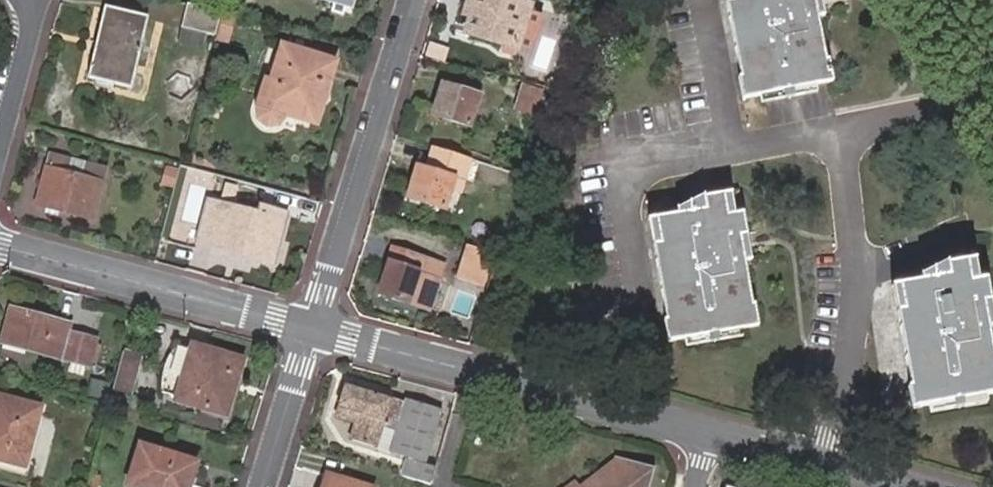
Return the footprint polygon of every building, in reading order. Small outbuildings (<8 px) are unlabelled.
[(351,9),(353,0),(325,0),(351,9)] [(531,5),(515,0),(470,0),(461,31),(518,48),(531,5)] [(741,99),(760,96),(815,86),(832,82),(828,61),(825,62),(817,17),(814,0),(733,0),(734,3),(727,4),(740,79),(738,80),(741,99)] [(821,0),(814,0),(817,17),(824,16),(821,0)] [(221,10),(184,1),(177,26),(184,28),(215,34),(221,10)] [(136,70),(148,20),(107,11),(95,60),(136,70)] [(238,18),(224,14),(217,44),(231,47),(238,18)] [(215,34),(184,28),(180,48),(210,53),(215,34)] [(264,80),(257,101),(320,115),(335,62),(282,47),(272,82),(264,80)] [(132,88),(136,70),(95,60),(91,79),(132,88)] [(470,127),(480,96),(444,85),(434,117),(470,127)] [(541,91),(523,86),(515,109),(534,115),(541,91)] [(815,86),(760,96),(762,103),(816,92),(815,86)] [(320,115),(257,101),(256,108),(255,113),(258,119),(263,124),(269,127),(274,127),(280,124),(284,121),(286,115),(317,123),(320,115)] [(93,220),(106,172),(50,156),(37,206),(93,220)] [(511,173),(481,163),(474,185),(504,195),(511,173)] [(444,209),(454,177),(419,167),(409,198),(444,209)] [(174,190),(178,173),(165,170),(161,187),(174,190)] [(731,194),(724,195),(727,216),(735,215),(731,194)] [(663,322),(667,342),(683,339),(739,329),(757,326),(753,306),(751,307),(744,262),(739,236),(746,235),(743,214),(735,215),(727,216),(724,195),(704,199),(705,208),(692,209),(692,213),(678,215),(656,219),(660,244),(653,245),(666,321),(663,322)] [(677,210),(678,215),(692,213),(692,209),(705,208),(704,199),(703,196),(677,210)] [(208,197),(197,239),(274,259),(288,209),(262,203),(260,211),(208,197)] [(656,219),(649,221),(653,245),(660,244),(656,219)] [(750,261),(746,235),(739,236),(744,262),(750,261)] [(459,276),(480,282),(490,252),(469,246),(459,276)] [(395,247),(388,270),(394,272),(402,250),(395,247)] [(394,272),(388,270),(380,294),(409,303),(410,300),(430,307),(444,262),(402,250),(394,272)] [(977,260),(968,261),(971,283),(980,281),(977,260)] [(899,311),(911,388),(908,389),(911,409),(929,406),(985,395),(992,394),(992,361),(988,328),(983,302),(990,301),(986,280),(980,281),(971,283),(968,261),(948,264),(949,272),(936,275),(937,279),(922,282),(901,286),(905,311),(899,311)] [(921,277),(922,282),(937,279),(936,275),(949,272),(948,264),(948,262),(921,277)] [(901,286),(895,287),(899,311),(905,311),(901,286)] [(990,301),(983,302),(988,328),(992,327),(992,323),(990,301)] [(69,323),(10,308),(1,344),(60,360),(89,367),(97,338),(68,331),(69,323)] [(739,329),(683,339),(684,346),(740,335),(739,329)] [(177,402),(192,350),(177,346),(171,351),(165,358),(160,369),(158,378),(159,388),(162,397),(177,402)] [(192,348),(192,350),(177,402),(176,404),(222,416),(231,382),(236,383),(242,361),(237,360),(192,348)] [(140,357),(123,353),(115,385),(131,390),(140,357)] [(226,417),(236,383),(231,382),(222,416),(226,417)] [(419,482),(439,410),(406,402),(406,405),(345,385),(338,408),(358,414),(355,423),(350,440),(377,448),(391,453),(408,458),(402,477),(419,482)] [(985,395),(929,406),(930,413),(986,404),(985,395)] [(40,408),(0,397),(0,459),(25,466),(40,408)] [(358,414),(338,408),(335,417),(355,423),(358,414)] [(198,462),(141,445),(129,486),(133,486),(190,486),(198,462)] [(655,465),(621,455),(581,485),(579,486),(649,486),(655,465)] [(325,475),(322,486),(364,486),(325,475)] [(565,486),(579,486),(581,485),(577,479),(565,486)]
